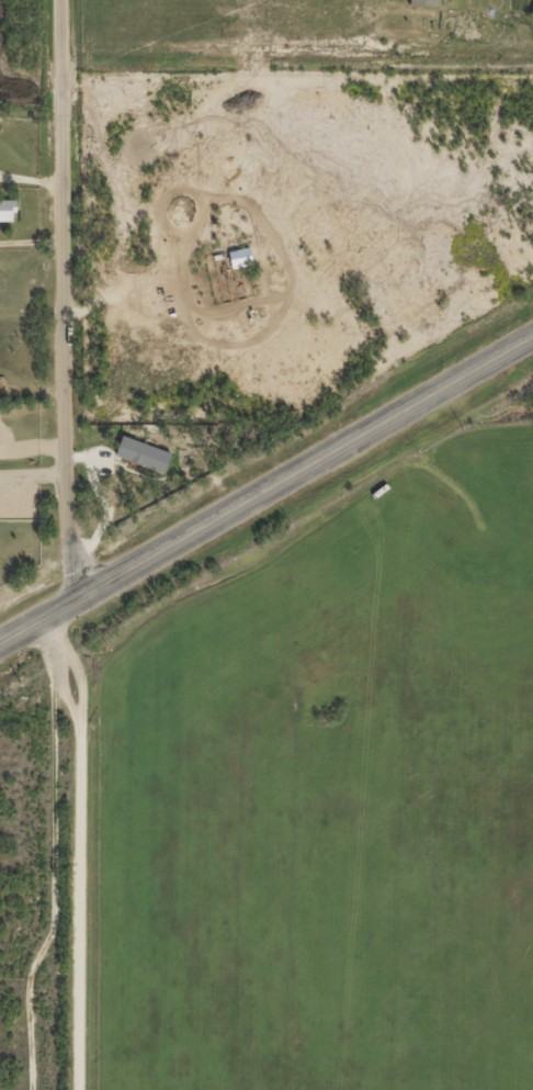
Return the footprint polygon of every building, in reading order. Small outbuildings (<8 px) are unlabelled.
[(17,220),(16,199),(0,199),(0,220),(17,220)] [(228,250),(232,268),(253,264),(249,246),(228,250)]
